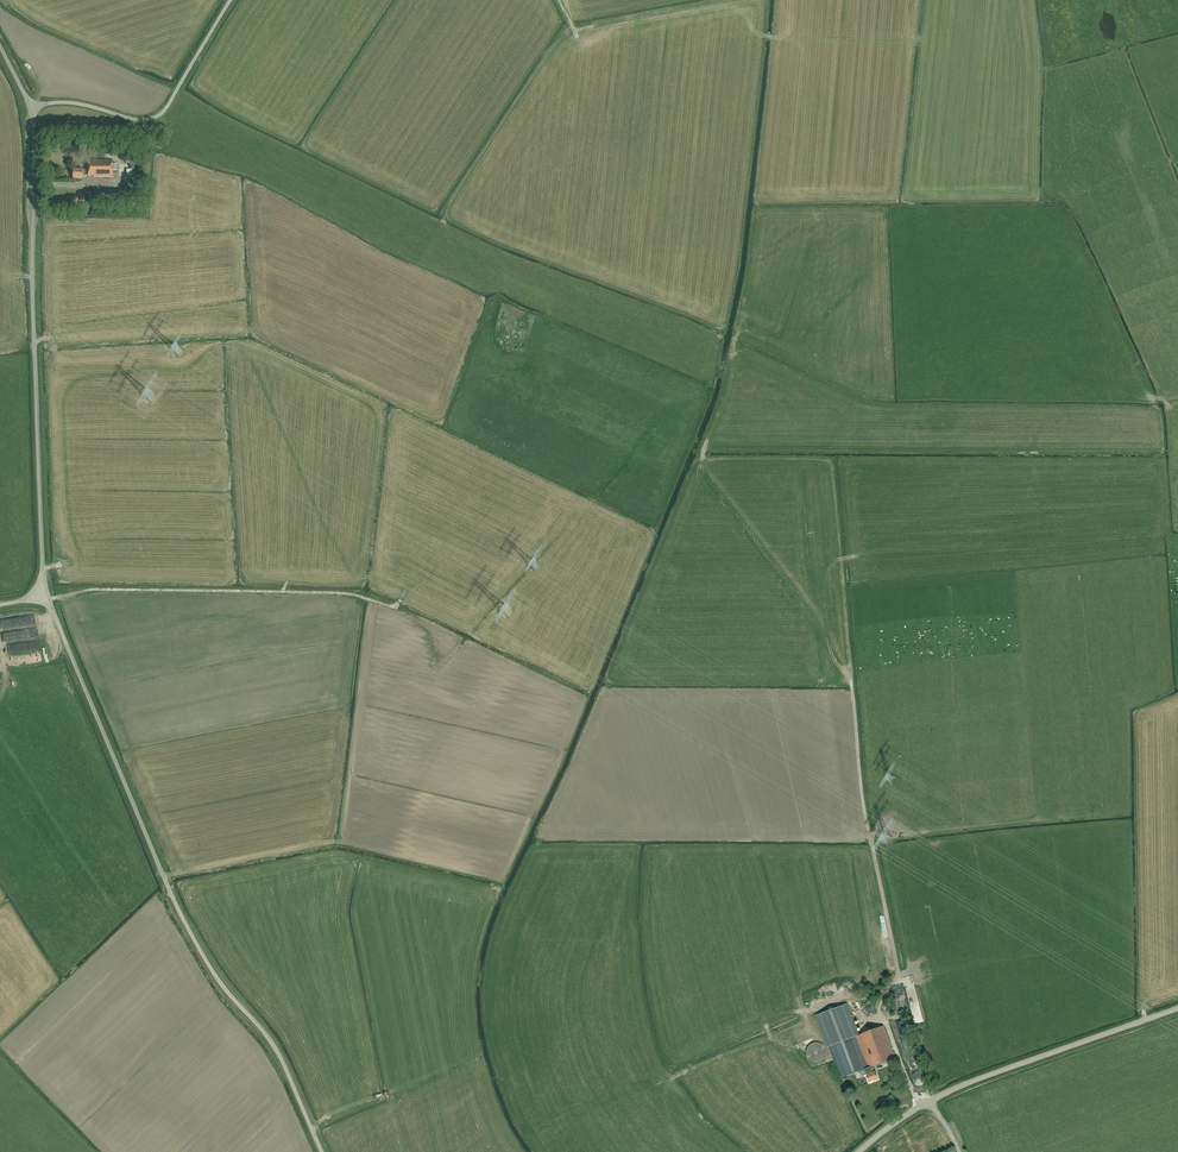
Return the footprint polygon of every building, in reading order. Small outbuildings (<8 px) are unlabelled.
[(93,167),(94,160),(88,160),(88,170),(83,170),(83,169),(73,169),(73,178),(83,178),(83,176),(88,176),(93,176),(94,176),(94,173),(94,167),(93,167)] [(94,176),(93,176),(93,178),(113,178),(113,160),(94,160),(93,167),(94,167),(94,173),(94,176)] [(101,197),(101,199),(116,199),(117,189),(113,189),(94,189),(94,197),(101,197)] [(24,617),(27,625),(32,623),(30,615),(24,617)] [(32,629),(2,632),(3,640),(33,637),(32,629)] [(865,1009),(872,1007),(869,1000),(863,1002),(865,1009)] [(846,1004),(816,1015),(827,1046),(828,1046),(840,1078),(862,1070),(873,1066),(895,1058),(883,1025),(858,1035),(846,1004)] [(801,1028),(801,1027),(796,1030),(800,1037),(811,1031),(807,1024),(801,1028)] [(873,1066),(862,1070),(864,1075),(866,1075),(868,1082),(878,1079),(873,1066)]
